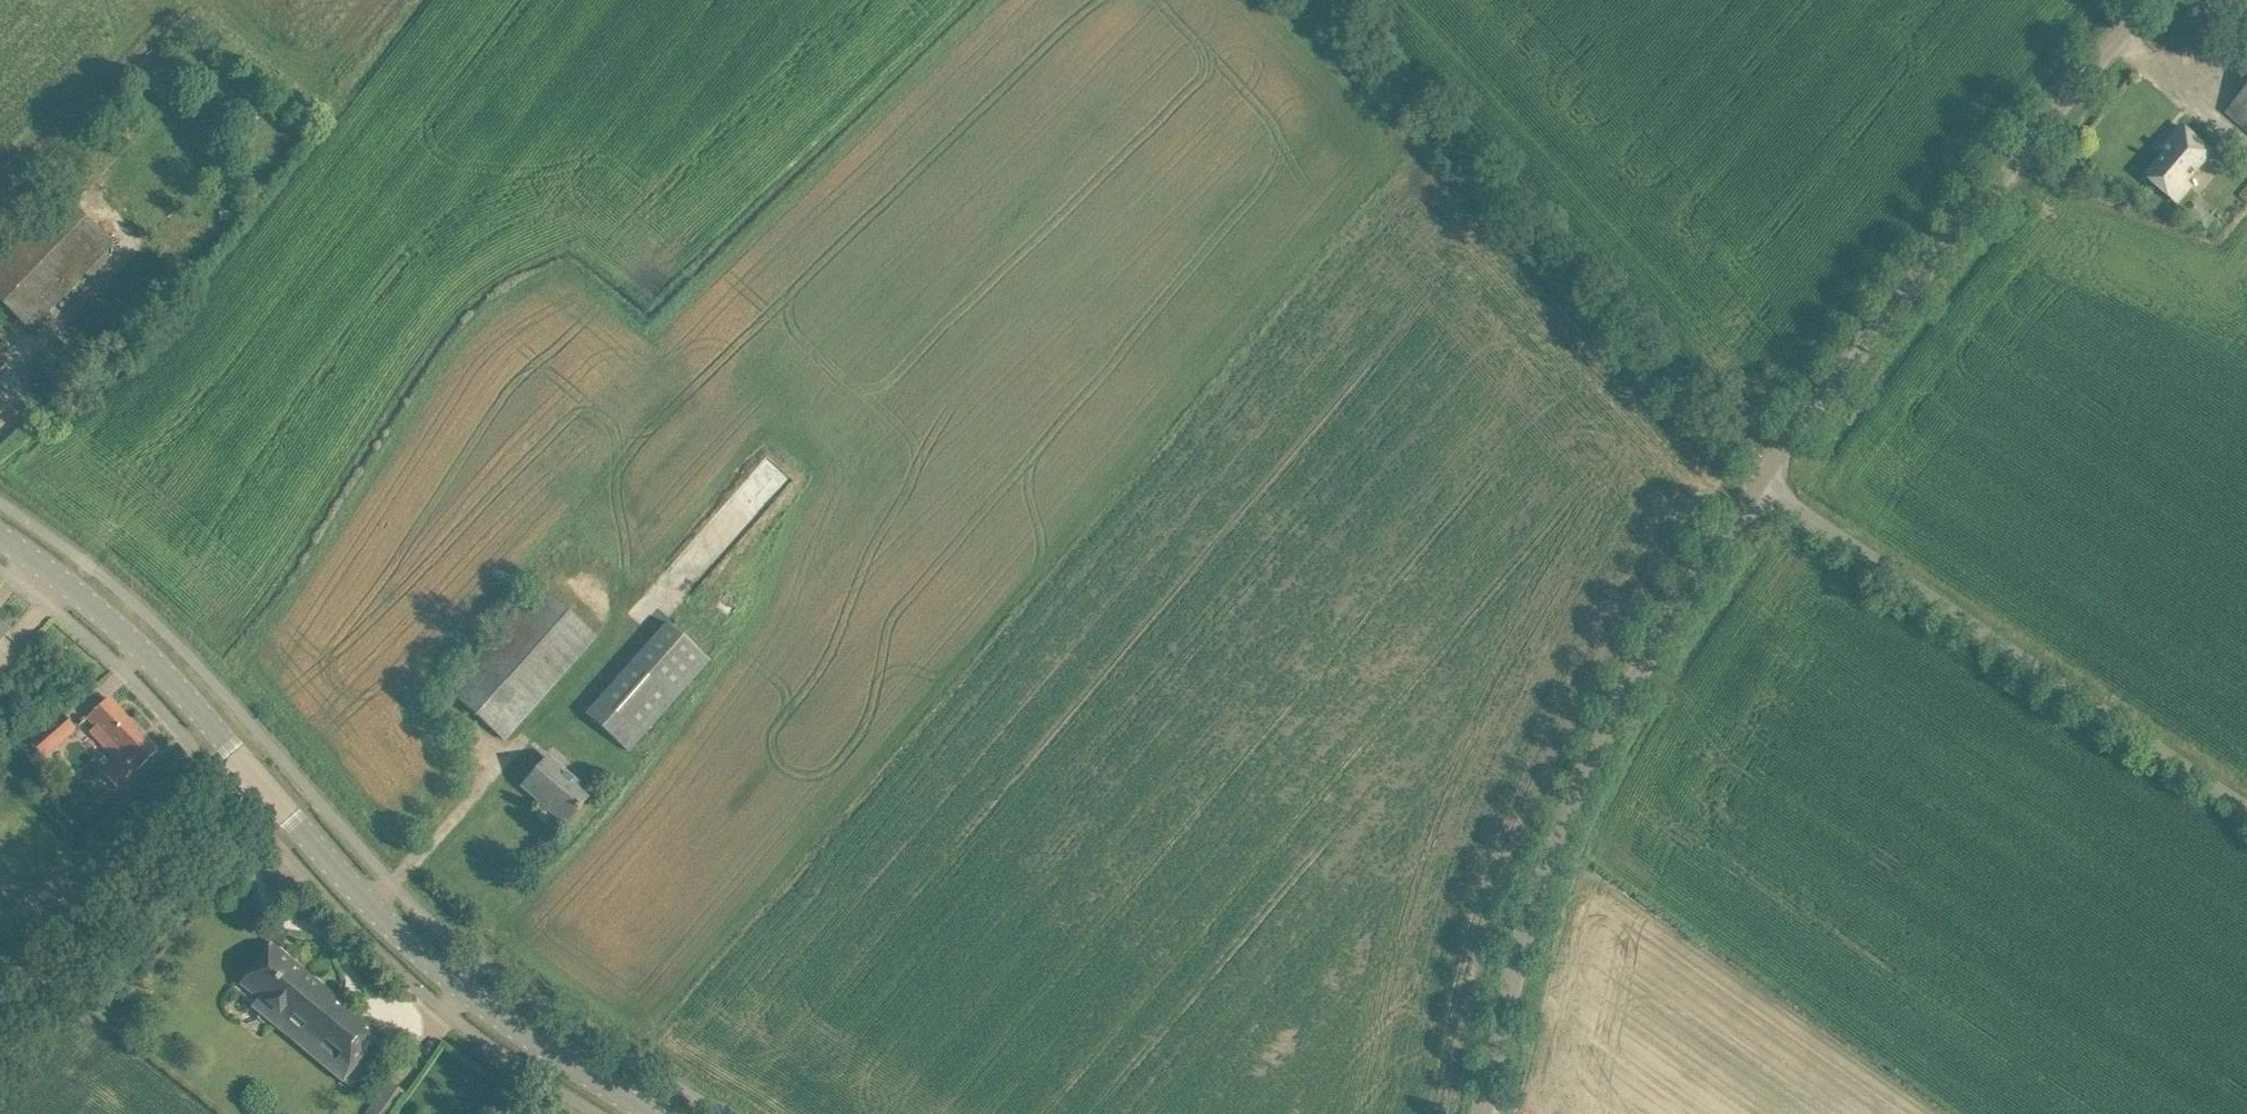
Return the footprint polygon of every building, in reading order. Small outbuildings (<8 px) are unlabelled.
[(2227,113),(2246,130),(2246,89),(2227,113)] [(2172,146),(2147,176),(2178,203),(2191,188),(2186,183),(2212,153),(2181,126),(2167,142),(2172,146)] [(31,332),(114,245),(56,188),(0,247),(0,302),(31,332)] [(2189,214),(2206,228),(2214,218),(2198,204),(2189,214)] [(233,209),(221,210),(221,219),(234,218),(233,209)] [(541,586),(463,674),(448,690),(504,740),(596,635),(541,586)] [(709,659),(666,621),(584,714),(627,752),(709,659)] [(9,632),(0,624),(0,642),(9,632)] [(102,772),(104,774),(117,787),(136,769),(137,770),(158,750),(108,698),(87,718),(94,726),(89,731),(115,760),(102,772)] [(29,741),(42,757),(75,729),(62,713),(29,741)] [(523,786),(565,823),(590,795),(548,757),(523,786)] [(244,983),(350,1071),(380,1035),(273,947),(244,983)] [(375,1113),(393,1113),(409,1091),(396,1081),(375,1113)]
